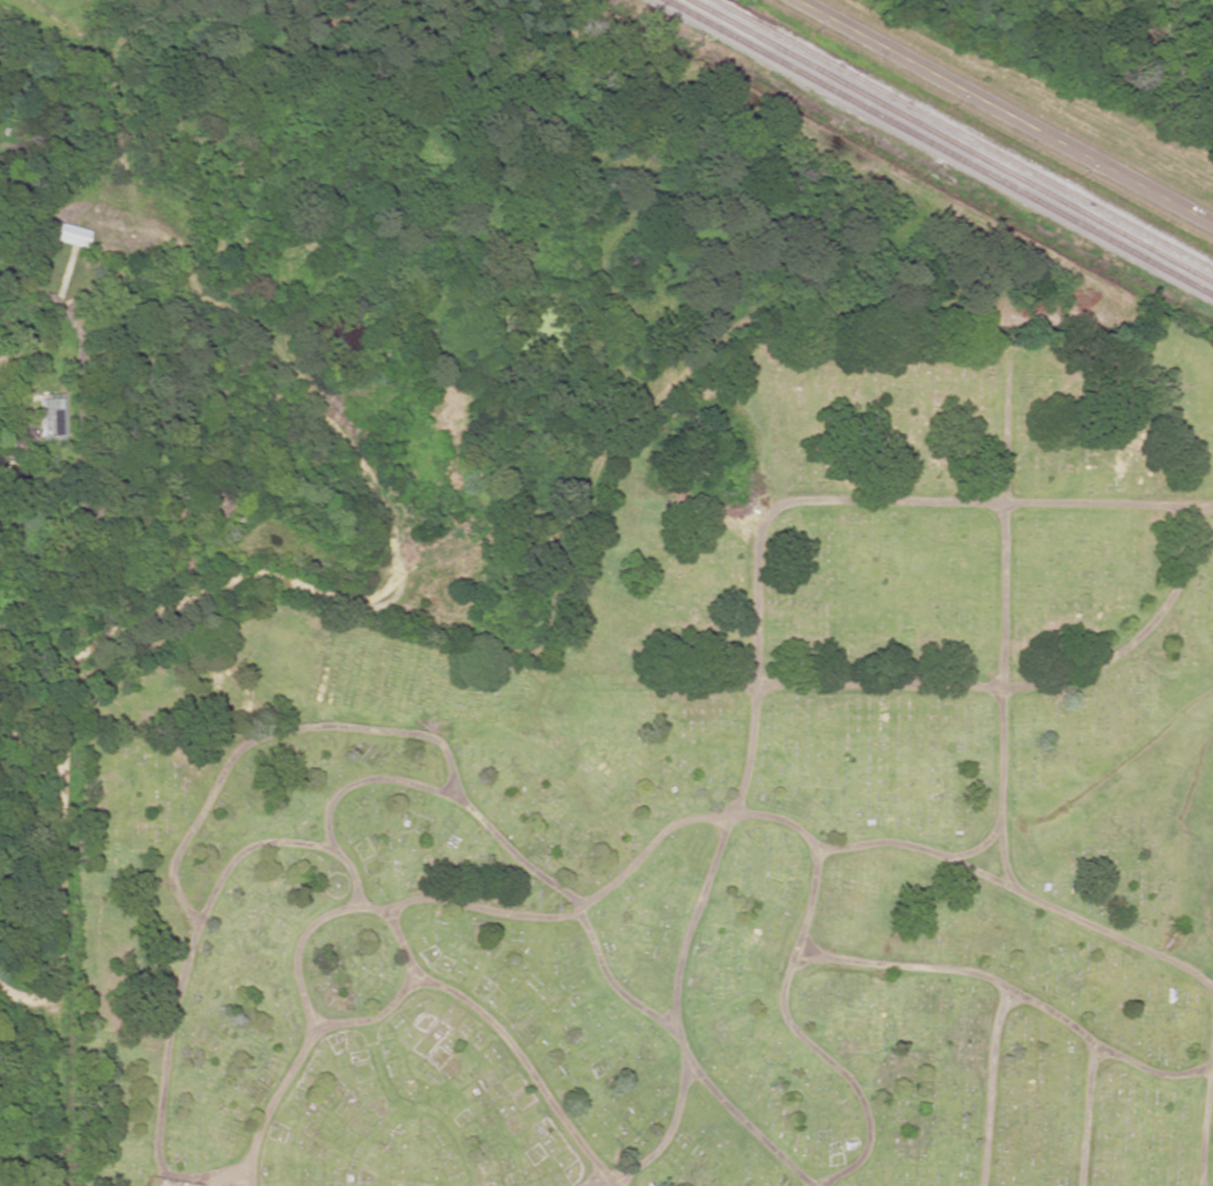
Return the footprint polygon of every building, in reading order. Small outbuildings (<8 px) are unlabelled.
[(50,240),(85,245),(88,227),(53,222),(50,240)]
